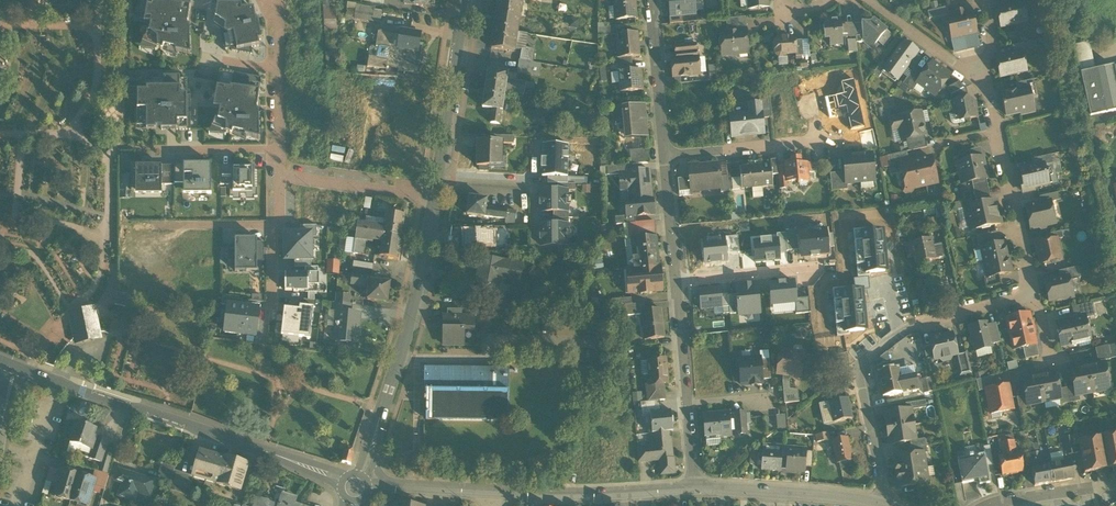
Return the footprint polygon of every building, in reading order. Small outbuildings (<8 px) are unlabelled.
[(144,23),(148,2),(161,4),(161,3),(190,7),(191,0),(139,0),(139,22),(144,23)] [(405,2),(405,4),(413,5),(434,8),(435,0),(405,0),(405,2)] [(494,29),(517,32),(522,0),(498,0),(494,29)] [(616,20),(636,18),(634,0),(614,0),(615,7),(616,20)] [(694,13),(693,0),(669,0),(671,15),(682,14),(695,13),(694,13)] [(694,13),(704,12),(703,0),(693,0),(694,13)] [(767,0),(749,0),(749,6),(750,9),(768,7),(767,0)] [(176,51),(190,55),(190,35),(188,27),(187,23),(188,23),(190,7),(161,3),(161,4),(148,2),(144,23),(150,24),(150,29),(149,32),(157,38),(157,49),(163,51),(164,47),(175,49),(175,51),(176,51)] [(930,3),(932,10),(939,9),(937,2),(930,3)] [(1004,26),(1015,24),(1018,20),(1026,18),(1022,3),(1022,2),(1014,4),(1000,7),(998,11),(1001,24),(1004,26)] [(382,11),(375,10),(372,10),(371,19),(359,17),(359,13),(360,13),(361,8),(355,7),(353,19),(381,24),(382,11)] [(927,11),(929,19),(948,14),(947,7),(939,9),(932,10),(927,11)] [(336,8),(329,8),(324,8),(325,31),(336,32),(336,8)] [(359,17),(371,19),(372,10),(361,8),(360,13),(359,13),(359,17)] [(254,9),(242,9),(217,9),(215,18),(225,25),(224,32),(228,34),(233,33),(237,51),(251,48),(259,46),(258,41),(261,40),(258,21),(256,21),(254,9)] [(953,28),(955,37),(975,33),(971,13),(965,15),(964,11),(955,13),(956,17),(948,19),(950,29),(953,28)] [(682,14),(671,15),(671,24),(683,23),(682,14)] [(726,19),(727,33),(745,31),(745,32),(747,31),(746,17),(726,19)] [(225,25),(215,18),(214,25),(220,29),(224,32),(225,25)] [(842,44),(842,45),(843,45),(842,39),(842,36),(847,36),(846,27),(841,27),(841,25),(840,19),(828,21),(828,25),(823,26),(824,35),(829,35),(829,39),(830,45),(842,44)] [(892,36),(886,32),(887,31),(873,19),(870,22),(861,23),(862,36),(863,42),(867,42),(873,47),(878,41),(884,46),(892,36)] [(855,23),(841,25),(841,27),(846,27),(847,36),(842,36),(842,39),(856,37),(856,36),(855,24),(855,23)] [(616,27),(616,34),(617,34),(630,33),(629,26),(616,27)] [(616,34),(616,27),(598,28),(598,36),(617,35),(617,34),(616,34)] [(149,32),(150,29),(149,28),(148,28),(142,42),(157,49),(157,38),(149,32)] [(228,34),(224,32),(220,29),(224,50),(231,48),(231,51),(253,54),(251,48),(237,51),(233,33),(228,34)] [(514,49),(517,32),(494,29),(491,49),(514,52),(514,49)] [(389,49),(387,60),(387,61),(397,62),(395,70),(398,71),(418,74),(423,44),(419,43),(421,33),(401,30),(400,35),(400,40),(398,49),(389,47),(389,49)] [(731,54),(734,56),(737,56),(739,54),(739,53),(748,52),(747,38),(746,38),(745,32),(745,31),(727,33),(721,33),(722,51),(731,50),(731,54)] [(379,47),(389,49),(389,47),(398,49),(400,40),(392,39),(393,34),(378,32),(376,47),(379,47)] [(527,34),(517,32),(514,49),(521,50),(525,50),(525,48),(527,34)] [(619,57),(619,58),(632,57),(639,56),(637,32),(630,33),(617,34),(617,35),(619,57)] [(979,47),(975,33),(955,37),(952,38),(955,52),(979,47)] [(775,56),(779,59),(784,58),(786,55),(795,54),(796,54),(795,41),(790,37),(778,38),(774,43),(775,56)] [(857,53),(856,43),(856,40),(847,41),(848,53),(857,53)] [(795,54),(796,57),(803,57),(802,41),(795,41),(796,54),(795,54)] [(157,49),(142,42),(139,49),(156,51),(157,49)] [(884,71),(897,80),(908,65),(916,55),(918,52),(904,42),(887,65),(883,70),(884,71)] [(1012,45),(1014,54),(1022,52),(1022,53),(1028,51),(1026,42),(1012,45)] [(1095,69),(1089,42),(1074,45),(1080,73),(1090,116),(1102,114),(1115,110),(1115,77),(1113,65),(1095,69)] [(675,47),(676,54),(697,52),(696,45),(675,47)] [(164,47),(163,51),(177,57),(176,51),(175,51),(175,49),(164,47)] [(389,49),(379,47),(375,58),(387,60),(389,49)] [(534,49),(525,48),(525,50),(521,50),(519,60),(532,62),(534,49)] [(697,59),(697,52),(676,54),(676,61),(697,59)] [(1004,76),(1015,74),(1017,70),(1025,68),(1022,53),(1022,52),(1014,54),(1000,57),(997,61),(1000,74),(1004,76)] [(784,58),(779,59),(779,66),(788,66),(786,55),(784,58)] [(908,65),(913,69),(914,68),(921,58),(916,55),(908,65)] [(386,69),(395,70),(397,62),(387,61),(387,60),(375,58),(368,57),(367,67),(386,70),(386,69)] [(614,58),(615,65),(632,64),(632,57),(619,58),(619,57),(614,58)] [(705,58),(698,59),(699,74),(706,73),(705,58)] [(597,60),(588,59),(588,66),(596,67),(597,60)] [(680,76),(680,77),(688,76),(688,75),(699,74),(698,59),(697,59),(676,61),(674,61),(673,62),(673,68),(672,69),(673,75),(675,76),(680,76)] [(541,64),(532,62),(519,60),(517,72),(539,76),(541,64)] [(873,73),(879,78),(884,71),(883,70),(887,65),(882,61),(873,73)] [(925,88),(935,96),(939,90),(940,91),(944,91),(946,88),(945,84),(944,84),(950,75),(932,62),(923,75),(917,83),(918,83),(925,88)] [(633,71),(632,64),(615,65),(616,73),(621,72),(633,71)] [(708,66),(709,77),(717,76),(716,66),(708,66)] [(923,75),(914,68),(913,69),(902,84),(912,91),(913,90),(918,83),(917,83),(923,75)] [(397,77),(398,71),(395,70),(386,69),(386,70),(385,76),(397,77)] [(220,70),(217,87),(230,89),(231,87),(259,91),(261,78),(220,70)] [(488,70),(486,83),(506,86),(506,80),(507,73),(488,70)] [(620,83),(620,93),(642,91),(640,70),(633,71),(621,72),(622,82),(620,82),(620,83)] [(621,72),(616,73),(611,73),(612,84),(620,83),(620,82),(622,82),(621,72)] [(180,76),(163,76),(163,79),(163,87),(180,87),(180,79),(180,76)] [(146,79),(146,87),(163,87),(163,79),(146,79)] [(846,115),(850,131),(865,127),(854,79),(840,82),(843,94),(824,98),(829,119),(846,115)] [(506,80),(506,86),(525,89),(526,83),(506,80)] [(1030,88),(1031,91),(1036,90),(1034,80),(1016,84),(1017,91),(1030,88)] [(947,89),(950,95),(963,88),(959,82),(947,89)] [(486,83),(484,95),(504,98),(505,92),(506,86),(486,83)] [(918,83),(913,90),(920,95),(925,88),(918,83)] [(524,94),(525,89),(506,86),(505,92),(524,94)] [(146,110),(146,120),(146,130),(156,130),(156,127),(161,127),(161,130),(177,130),(177,122),(187,122),(187,95),(180,95),(180,87),(163,87),(146,87),(146,91),(137,91),(137,110),(146,110)] [(245,136),(260,140),(259,118),(259,111),(257,111),(256,108),(257,108),(259,91),(231,87),(230,89),(217,87),(213,108),(220,109),(219,113),(218,120),(226,123),(226,133),(232,136),(233,131),(244,134),(245,136)] [(966,87),(963,88),(950,95),(951,102),(968,98),(966,87)] [(1020,112),(1021,115),(1031,113),(1030,106),(1034,105),(1032,99),(1031,91),(1030,88),(1017,91),(1013,92),(1014,95),(1003,98),(1004,104),(1003,104),(1003,107),(1004,106),(1006,115),(1020,112)] [(482,108),(492,109),(501,111),(502,111),(504,98),(484,95),(482,108)] [(760,104),(762,119),(771,118),(769,98),(759,100),(759,104),(760,104)] [(951,102),(954,113),(954,114),(959,113),(961,120),(963,120),(977,117),(974,102),(968,98),(951,102)] [(730,116),(732,137),(763,134),(762,119),(760,104),(759,104),(748,105),(749,114),(730,116)] [(625,121),(627,137),(646,135),(644,106),(613,109),(615,122),(625,121)] [(499,125),(501,111),(492,109),(490,123),(499,125)] [(146,110),(137,110),(137,120),(146,120),(146,110)] [(218,120),(219,113),(218,113),(212,127),(226,133),(226,123),(218,120)] [(921,115),(923,124),(930,122),(928,113),(921,115)] [(964,122),(963,120),(961,120),(959,113),(954,114),(954,113),(949,115),(951,121),(951,123),(953,124),(954,124),(956,124),(964,122)] [(900,129),(902,140),(908,139),(922,136),(924,135),(921,124),(923,124),(921,115),(912,117),(911,114),(900,117),(900,118),(891,120),(893,130),(900,129)] [(1090,116),(1092,125),(1103,122),(1102,114),(1090,116)] [(137,130),(146,130),(146,120),(137,120),(137,130)] [(177,122),(177,130),(187,130),(187,122),(177,122)] [(226,133),(212,127),(209,134),(225,135),(226,133)] [(862,149),(877,147),(872,129),(858,132),(862,149)] [(900,129),(893,130),(896,142),(902,140),(900,129)] [(233,131),(232,136),(246,142),(245,136),(244,134),(233,131)] [(502,144),(514,144),(514,136),(490,135),(490,142),(503,143),(502,144)] [(908,139),(910,151),(925,148),(922,136),(908,139)] [(477,166),(489,167),(489,164),(502,164),(502,144),(503,143),(490,142),(478,142),(477,166)] [(541,176),(548,176),(568,177),(568,144),(542,144),(541,176)] [(969,151),(971,159),(982,157),(980,148),(969,151)] [(631,150),(632,165),(649,163),(647,149),(631,150)] [(890,167),(891,172),(902,169),(901,163),(909,161),(907,152),(888,156),(890,167)] [(872,155),(858,156),(860,183),(873,182),(874,182),(873,170),(875,168),(875,164),(873,162),(872,155)] [(1031,159),(1033,165),(1044,163),(1044,165),(1053,163),(1052,161),(1051,155),(1031,159)] [(847,184),(860,183),(858,156),(844,157),(845,173),(846,184),(847,184)] [(890,167),(888,156),(879,158),(882,169),(890,167)] [(600,158),(601,167),(606,167),(610,166),(610,157),(600,158)] [(957,162),(960,173),(984,167),(982,157),(971,159),(957,162)] [(800,184),(800,186),(807,185),(806,183),(808,183),(808,180),(807,174),(811,173),(810,164),(800,165),(800,158),(791,159),(792,162),(785,163),(785,166),(786,180),(787,182),(798,181),(798,184),(800,184)] [(904,192),(906,194),(912,192),(914,190),(913,189),(935,184),(935,177),(931,158),(911,162),(911,161),(909,161),(901,163),(902,169),(905,184),(904,184),(903,186),(904,192)] [(772,175),(779,175),(778,167),(777,160),(771,160),(771,165),(772,175)] [(1059,160),(1052,161),(1053,163),(1044,165),(1046,172),(1054,171),(1055,174),(1061,173),(1059,160)] [(211,163),(183,163),(183,167),(183,183),(183,194),(211,194),(211,163)] [(726,165),(727,177),(720,177),(721,187),(720,187),(721,193),(729,192),(729,191),(727,178),(740,177),(739,168),(739,163),(726,165)] [(1034,188),(1048,184),(1046,172),(1044,165),(1044,163),(1033,165),(1033,166),(1020,169),(1023,181),(1021,181),(1023,192),(1034,190),(1034,188)] [(162,185),(162,165),(161,165),(161,168),(145,168),(145,165),(135,165),(135,189),(162,189),(162,185)] [(174,165),(162,165),(162,185),(174,185),(174,183),(174,167),(174,165)] [(246,168),(233,168),(233,185),(233,192),(254,192),(254,188),(254,165),(246,165),(246,168)] [(620,174),(627,173),(627,171),(626,165),(610,166),(606,167),(607,175),(620,174)] [(691,191),(691,196),(692,195),(692,190),(720,187),(721,187),(720,177),(719,166),(699,168),(699,165),(688,166),(690,178),(691,191)] [(740,177),(741,190),(773,187),(772,175),(771,165),(761,166),(749,167),(739,168),(740,177)] [(785,166),(778,167),(779,175),(779,181),(786,180),(785,166)] [(183,167),(174,167),(174,183),(183,183),(183,167)] [(987,178),(984,167),(960,173),(962,183),(965,183),(972,181),(972,185),(985,182),(984,178),(986,178),(987,178)] [(233,185),(233,168),(220,168),(220,185),(230,185),(233,185)] [(629,186),(630,202),(651,200),(650,184),(649,169),(627,171),(627,173),(620,174),(621,187),(629,186)] [(1054,171),(1046,172),(1048,184),(1057,182),(1055,174),(1054,171)] [(832,191),(839,191),(838,173),(830,174),(832,191)] [(845,173),(838,173),(839,191),(847,190),(847,184),(846,184),(845,173)] [(740,177),(727,178),(729,191),(741,190),(740,177)] [(677,179),(679,192),(691,191),(690,178),(677,179)] [(972,185),(975,198),(990,195),(987,181),(985,182),(972,185)] [(873,182),(860,183),(861,190),(873,189),(873,182)] [(254,188),(254,192),(233,192),(233,185),(230,185),(230,197),(233,197),(233,200),(240,200),(240,195),(246,195),(246,200),(254,200),(254,197),(257,197),(257,188),(254,188)] [(692,190),(692,195),(721,193),(720,187),(692,190)] [(567,211),(567,190),(557,190),(541,190),(541,197),(540,197),(540,205),(541,205),(541,211),(553,211),(567,211)] [(1039,196),(1041,203),(1050,201),(1050,202),(1060,200),(1058,192),(1039,196)] [(484,217),(486,208),(487,200),(469,197),(467,215),(484,217)] [(652,200),(651,200),(630,202),(629,202),(629,201),(625,202),(627,216),(627,217),(635,216),(654,215),(653,199),(652,199),(652,200)] [(954,203),(955,210),(958,210),(965,208),(965,207),(973,206),(971,199),(954,203)] [(971,230),(972,231),(976,230),(977,228),(1000,223),(1001,223),(996,201),(973,206),(965,207),(965,208),(969,224),(968,225),(969,227),(969,228),(970,229),(970,230),(971,230)] [(1026,207),(1031,229),(1039,227),(1041,229),(1046,228),(1047,225),(1055,224),(1050,202),(1050,201),(1041,203),(1026,207)] [(507,210),(486,208),(484,217),(506,219),(507,211),(507,210)] [(965,208),(958,210),(962,229),(969,227),(968,225),(969,224),(965,208)] [(505,223),(514,224),(516,212),(507,211),(506,219),(505,223)] [(386,213),(384,227),(383,234),(402,237),(405,215),(386,213)] [(1079,219),(1085,223),(1088,217),(1081,214),(1079,219)] [(615,217),(616,225),(617,225),(623,224),(627,224),(635,223),(635,216),(627,217),(627,216),(615,217)] [(928,219),(929,227),(937,225),(936,217),(928,219)] [(641,228),(642,231),(655,230),(654,221),(650,222),(641,223),(641,228)] [(358,231),(383,234),(384,227),(379,227),(380,226),(366,224),(359,223),(358,231)] [(629,240),(632,240),(634,239),(642,239),(642,231),(641,228),(636,229),(635,223),(627,224),(629,240)] [(567,225),(567,224),(553,225),(541,225),(541,231),(540,231),(540,239),(541,239),(541,246),(557,246),(568,245),(567,225)] [(627,224),(623,224),(627,270),(629,270),(634,270),(633,257),(632,240),(629,240),(627,224)] [(300,226),(300,233),(311,233),(311,237),(317,237),(316,225),(300,226)] [(951,230),(953,240),(961,239),(959,228),(951,230)] [(870,273),(885,271),(884,258),(886,258),(885,245),(882,245),(881,231),(866,232),(866,229),(853,230),(858,278),(870,277),(870,273)] [(655,238),(655,230),(642,231),(642,239),(655,238)] [(358,231),(356,240),(366,241),(373,242),(373,240),(382,242),(383,234),(358,231)] [(800,231),(785,232),(785,234),(787,252),(801,250),(799,233),(800,233),(800,231)] [(800,233),(799,233),(801,250),(802,257),(810,256),(810,258),(820,257),(819,255),(828,255),(827,248),(834,248),(833,234),(826,235),(825,231),(800,233)] [(1046,234),(1047,241),(1056,239),(1062,238),(1061,231),(1046,234)] [(976,235),(979,249),(981,248),(992,245),(989,232),(976,235)] [(300,233),(287,233),(284,237),(285,260),(295,260),(311,260),(311,237),(311,233),(300,233)] [(379,256),(399,259),(402,237),(383,234),(382,242),(379,256)] [(479,246),(496,246),(496,234),(462,234),(462,246),(479,246)] [(776,234),(777,240),(778,240),(779,254),(787,253),(787,252),(785,234),(776,234)] [(724,238),(724,240),(726,254),(739,253),(738,236),(724,238)] [(235,238),(235,249),(235,262),(235,271),(249,271),(249,264),(257,264),(257,262),(257,242),(245,242),(245,238),(235,238)] [(633,257),(634,270),(660,267),(658,267),(655,238),(642,239),(634,239),(636,256),(633,257)] [(755,263),(780,261),(779,254),(778,240),(777,240),(771,241),(771,238),(760,239),(760,242),(753,242),(755,263)] [(344,252),(355,253),(356,240),(346,239),(344,252)] [(912,250),(915,265),(936,260),(935,260),(933,247),(931,239),(908,244),(910,251),(912,250)] [(1036,244),(1041,263),(1051,261),(1050,259),(1059,257),(1059,259),(1060,259),(1056,239),(1047,241),(1036,244)] [(364,254),(366,241),(356,240),(355,253),(364,254)] [(726,262),(726,254),(724,240),(703,242),(705,264),(726,262)] [(981,248),(985,262),(1008,257),(1005,242),(992,245),(981,248)] [(933,247),(935,260),(943,258),(940,245),(933,247)] [(977,265),(985,262),(981,248),(979,249),(973,250),(977,265)] [(1011,272),(1008,257),(985,262),(988,277),(998,275),(1011,272)] [(481,259),(479,267),(502,272),(502,273),(519,276),(521,276),(523,265),(494,260),(494,261),(481,259)] [(326,274),(339,274),(340,260),(327,260),(326,274)] [(593,270),(603,269),(603,260),(592,261),(593,270)] [(354,261),(352,269),(372,272),(373,265),(354,261)] [(904,261),(906,271),(912,269),(908,261),(904,261)] [(980,279),(983,278),(988,277),(985,262),(977,265),(980,279)] [(500,281),(502,273),(502,272),(479,267),(477,277),(480,278),(476,294),(493,297),(496,281),(500,281)] [(634,270),(629,270),(630,293),(638,293),(641,295),(651,294),(652,292),(662,291),(660,267),(634,270)] [(1068,276),(1069,280),(1080,278),(1077,267),(1058,271),(1060,278),(1068,276)] [(309,286),(318,286),(319,286),(319,274),(318,274),(305,274),(285,274),(285,291),(293,291),(293,292),(306,291),(309,291),(309,286)] [(351,283),(370,285),(371,280),(372,277),(352,275),(351,283)] [(983,278),(985,287),(1001,284),(998,275),(988,277),(983,278)] [(1045,282),(1050,301),(1073,296),(1069,280),(1068,276),(1060,278),(1045,282)] [(390,282),(371,280),(370,285),(368,299),(387,302),(390,282)] [(772,306),(795,304),(796,304),(795,299),(793,282),(786,283),(786,281),(778,282),(778,283),(770,284),(772,306)] [(736,286),(737,295),(738,313),(739,316),(760,314),(757,284),(736,286)] [(309,291),(306,291),(306,293),(308,293),(308,300),(315,301),(315,293),(318,293),(318,286),(309,286),(309,291)] [(702,289),(698,290),(699,295),(700,304),(700,310),(704,309),(719,307),(719,308),(722,308),(722,302),(721,302),(721,293),(721,288),(717,288),(702,290),(702,289)] [(849,332),(864,330),(863,317),(866,316),(865,303),(862,304),(860,290),(845,292),(845,288),(832,289),(837,337),(850,335),(849,332)] [(115,305),(127,307),(130,295),(117,292),(115,305)] [(721,294),(722,302),(722,308),(723,314),(730,313),(728,296),(728,294),(721,294)] [(336,295),(335,303),(348,304),(349,296),(336,295)] [(730,314),(738,313),(737,295),(728,296),(730,313),(730,314)] [(228,305),(242,306),(243,299),(223,297),(222,304),(228,305)] [(632,304),(631,298),(612,300),(612,306),(624,305),(632,304)] [(809,298),(795,299),(796,304),(795,304),(796,313),(796,315),(810,313),(809,298)] [(301,299),(300,306),(314,308),(315,308),(316,301),(315,301),(308,300),(301,299)] [(500,310),(515,310),(517,302),(502,299),(500,310)] [(349,305),(348,304),(335,303),(332,303),(332,313),(337,313),(337,312),(349,313),(349,305)] [(625,316),(643,314),(642,311),(645,310),(644,303),(632,304),(624,305),(625,316)] [(1072,307),(1075,320),(1085,318),(1094,316),(1091,303),(1072,307)] [(795,304),(772,306),(773,315),(796,313),(795,304)] [(236,327),(236,333),(255,336),(259,308),(242,306),(228,305),(226,326),(236,327)] [(295,310),(284,308),(282,324),(281,335),(304,338),(306,327),(311,327),(314,308),(300,306),(299,310),(299,317),(295,317),(295,310)] [(1013,309),(1015,316),(1026,314),(1024,307),(1013,309)] [(72,324),(74,337),(81,336),(92,333),(98,332),(95,319),(93,309),(70,314),(72,324)] [(650,329),(651,339),(664,338),(663,325),(661,325),(660,310),(660,309),(645,310),(642,311),(643,314),(644,330),(650,329)] [(329,326),(333,327),(333,324),(336,325),(337,313),(332,313),(330,312),(329,326)] [(337,313),(336,325),(333,324),(333,327),(336,327),(335,341),(357,342),(358,333),(355,333),(357,315),(359,315),(359,314),(349,313),(337,312),(337,313)] [(1010,333),(1014,350),(1023,348),(1036,345),(1034,334),(1035,334),(1032,322),(1031,322),(1029,313),(1026,314),(1015,316),(1009,318),(1013,333),(1010,333)] [(443,346),(463,346),(463,329),(474,329),(474,318),(462,318),(447,317),(447,328),(443,328),(443,346)] [(1062,346),(1078,342),(1090,339),(1085,318),(1075,320),(1057,324),(1062,346)] [(974,346),(975,350),(990,346),(989,345),(991,345),(987,325),(986,323),(970,328),(972,337),(970,339),(971,344),(974,346)] [(987,325),(991,345),(1001,342),(996,323),(987,325)] [(939,359),(944,362),(950,360),(953,356),(956,355),(957,355),(952,334),(942,336),(941,334),(937,335),(929,337),(931,346),(934,358),(935,360),(939,359)] [(1107,346),(1110,360),(1111,359),(1115,358),(1115,353),(1114,344),(1108,345),(1107,346)] [(1023,348),(1025,359),(1039,356),(1036,345),(1023,348)] [(924,347),(926,360),(934,358),(931,346),(924,347)] [(992,355),(990,346),(975,350),(977,358),(992,355)] [(1097,360),(1102,361),(1110,360),(1107,346),(1094,349),(1097,360)] [(778,374),(781,374),(790,375),(801,377),(802,364),(805,362),(805,357),(803,354),(780,351),(778,374)] [(876,361),(879,373),(885,372),(884,370),(891,368),(887,353),(887,352),(886,352),(876,361)] [(847,353),(838,355),(841,368),(850,367),(850,365),(847,353)] [(956,355),(961,374),(970,372),(965,353),(957,355),(956,355)] [(751,384),(751,385),(758,385),(758,384),(762,383),(762,380),(760,360),(760,358),(739,360),(741,385),(751,384)] [(649,374),(650,384),(650,385),(659,384),(661,384),(668,383),(666,360),(648,361),(649,374)] [(760,360),(762,380),(771,379),(769,360),(760,360)] [(1006,363),(1008,372),(1018,369),(1016,361),(1006,363)] [(1095,366),(1087,368),(1092,393),(1108,390),(1103,364),(1096,365),(1095,366)] [(509,369),(497,369),(425,368),(424,393),(426,393),(426,398),(424,398),(424,401),(426,401),(426,420),(509,421),(509,391),(509,369)] [(1078,395),(1092,393),(1087,368),(1080,369),(1078,368),(1073,369),(1071,371),(1074,387),(1076,396),(1078,395)] [(881,384),(883,397),(919,389),(916,376),(906,378),(906,377),(900,378),(898,369),(885,372),(879,373),(878,373),(878,374),(880,374),(882,384),(881,384)] [(976,381),(986,378),(984,372),(973,375),(975,381),(976,381)] [(1047,376),(1039,377),(1043,402),(1059,399),(1060,399),(1058,390),(1055,374),(1053,373),(1048,374),(1047,376)] [(789,383),(790,375),(781,374),(783,377),(782,383),(783,390),(790,389),(789,383)] [(976,381),(978,392),(986,390),(996,388),(993,376),(986,378),(976,381)] [(1028,405),(1043,402),(1039,377),(1031,378),(1030,378),(1024,379),(1023,380),(1026,396),(1027,405),(1028,405)] [(930,379),(921,380),(921,381),(922,381),(924,393),(923,393),(924,394),(933,392),(930,379)] [(660,392),(659,384),(650,385),(650,384),(647,384),(648,394),(648,393),(660,392)] [(1000,410),(1003,412),(1009,411),(1012,407),(1008,386),(996,388),(986,390),(990,412),(1000,410)] [(1074,387),(1067,388),(1069,403),(1079,401),(1078,395),(1076,396),(1074,387)] [(1060,405),(1069,403),(1067,388),(1058,390),(1060,399),(1059,399),(1060,405)] [(783,390),(784,404),(799,403),(798,390),(790,390),(790,389),(783,390)] [(642,392),(632,393),(633,403),(643,402),(642,392)] [(648,394),(649,402),(665,400),(664,392),(663,392),(660,392),(648,393),(648,394)] [(1017,398),(1019,412),(1029,410),(1028,405),(1027,405),(1026,396),(1017,398)] [(830,402),(834,423),(851,419),(847,399),(830,402)] [(1059,399),(1043,402),(1045,410),(1061,407),(1060,405),(1059,399)] [(660,401),(640,403),(642,416),(650,415),(650,413),(661,411),(660,401)] [(905,404),(906,410),(911,410),(926,408),(925,401),(905,404)] [(830,402),(827,403),(829,411),(822,413),(825,425),(834,423),(830,402)] [(820,404),(822,413),(829,411),(827,403),(820,404)] [(885,414),(887,429),(913,425),(911,410),(906,410),(901,411),(899,410),(894,411),(893,412),(885,414)] [(1000,410),(990,412),(992,419),(1001,418),(1003,412),(1000,410)] [(651,427),(652,433),(670,432),(673,431),(671,411),(661,411),(650,413),(650,415),(651,427)] [(704,415),(706,438),(718,437),(731,436),(729,413),(704,415)] [(735,414),(737,435),(746,434),(744,413),(735,414)] [(650,415),(642,416),(643,428),(651,427),(650,415)] [(776,416),(777,430),(786,429),(785,415),(776,416)] [(92,450),(93,450),(97,437),(93,436),(95,429),(77,423),(71,443),(81,446),(92,450)] [(916,441),(913,425),(887,429),(889,445),(898,444),(899,445),(905,444),(906,443),(910,442),(916,441)] [(662,457),(662,460),(672,459),(670,432),(652,433),(653,447),(648,447),(649,458),(662,457)] [(816,435),(818,443),(830,440),(828,433),(816,435)] [(1079,435),(1071,436),(1074,454),(1081,453),(1080,444),(1079,435)] [(1067,455),(1074,454),(1071,436),(1064,438),(1067,455)] [(1101,441),(1106,469),(1115,467),(1115,436),(1110,437),(1110,439),(1101,441)] [(89,458),(101,463),(104,453),(108,440),(97,437),(93,450),(92,450),(90,455),(89,458)] [(719,446),(718,437),(706,438),(707,447),(719,446)] [(832,441),(837,464),(839,464),(850,461),(852,461),(847,438),(832,441)] [(1085,473),(1106,469),(1101,441),(1101,438),(1090,440),(1090,443),(1080,444),(1081,453),(1085,473)] [(910,442),(911,449),(926,446),(925,439),(916,441),(910,442)] [(1007,442),(1009,455),(1016,454),(1014,441),(1007,442)] [(1000,443),(1002,456),(1009,455),(1007,442),(1000,443)] [(81,446),(71,443),(67,453),(77,456),(79,452),(81,446)] [(1027,447),(1029,455),(1039,452),(1038,445),(1027,447)] [(92,450),(81,446),(79,452),(90,455),(92,450)] [(927,453),(926,446),(911,449),(912,455),(922,454),(927,453)] [(984,454),(987,467),(993,466),(989,446),(983,447),(984,454)] [(637,448),(639,462),(650,461),(649,458),(648,447),(637,448)] [(965,449),(966,457),(976,455),(974,447),(965,449)] [(350,465),(353,454),(352,449),(348,448),(345,451),(342,463),(350,465)] [(793,455),(782,455),(781,473),(793,473),(804,473),(804,468),(805,452),(806,451),(793,450),(793,455)] [(231,488),(241,491),(248,465),(225,458),(225,459),(200,452),(194,473),(215,480),(214,483),(225,486),(227,478),(233,480),(231,488)] [(761,471),(781,473),(782,455),(782,454),(762,452),(762,455),(758,455),(757,462),(761,463),(761,471)] [(804,468),(811,468),(813,453),(805,452),(804,468)] [(1042,452),(1039,452),(1029,455),(1031,466),(1035,465),(1035,469),(1045,467),(1042,452)] [(1062,452),(1050,454),(1051,463),(1063,461),(1062,452)] [(99,472),(106,474),(112,455),(104,453),(101,463),(99,472)] [(1020,453),(1016,454),(1009,455),(1013,474),(1024,472),(1020,453)] [(895,466),(896,473),(926,468),(925,462),(923,460),(922,454),(912,455),(897,457),(895,460),(896,465),(895,466)] [(978,478),(979,485),(990,483),(987,467),(984,454),(976,455),(966,457),(957,459),(962,484),(973,482),(973,479),(978,478)] [(1013,474),(1009,455),(1002,456),(998,457),(1002,476),(1013,474)] [(656,469),(656,475),(674,473),(674,470),(676,470),(675,468),(674,468),(673,458),(672,459),(662,460),(660,460),(661,468),(656,469)] [(1061,464),(1048,467),(1051,483),(1073,479),(1070,463),(1068,461),(1062,462),(1061,464)] [(162,464),(160,470),(173,474),(174,471),(175,467),(162,464)] [(933,467),(926,468),(927,475),(926,477),(934,476),(933,467)] [(1034,486),(1051,483),(1048,467),(1045,467),(1035,469),(1031,470),(1034,486)] [(52,483),(55,484),(59,471),(50,468),(46,481),(52,483)] [(927,475),(926,468),(896,473),(897,480),(899,481),(899,486),(902,488),(916,485),(927,484),(927,483),(926,477),(927,475)] [(62,499),(70,501),(78,477),(71,474),(70,472),(63,470),(61,472),(54,496),(55,497),(56,493),(63,496),(62,499)] [(115,481),(123,483),(126,473),(119,470),(115,481)] [(170,483),(173,474),(160,470),(158,480),(170,483)] [(93,486),(104,490),(109,475),(95,471),(93,479),(94,480),(95,482),(93,486)] [(170,484),(176,486),(180,473),(174,471),(173,474),(170,483),(170,484)] [(154,481),(126,473),(123,483),(119,496),(130,500),(134,487),(151,492),(154,481)] [(193,476),(180,473),(176,486),(189,490),(193,476)] [(78,477),(70,501),(78,504),(79,501),(87,503),(86,505),(87,505),(93,486),(95,482),(94,480),(93,479),(87,478),(85,479),(78,477)] [(247,492),(254,495),(259,481),(251,478),(247,492)] [(52,483),(46,481),(42,494),(48,496),(52,483)] [(916,485),(917,492),(933,490),(932,483),(927,483),(927,484),(916,485)] [(291,503),(293,496),(283,493),(279,505),(300,505),(291,503)] [(268,501),(256,497),(253,505),(266,505),(268,501)]
